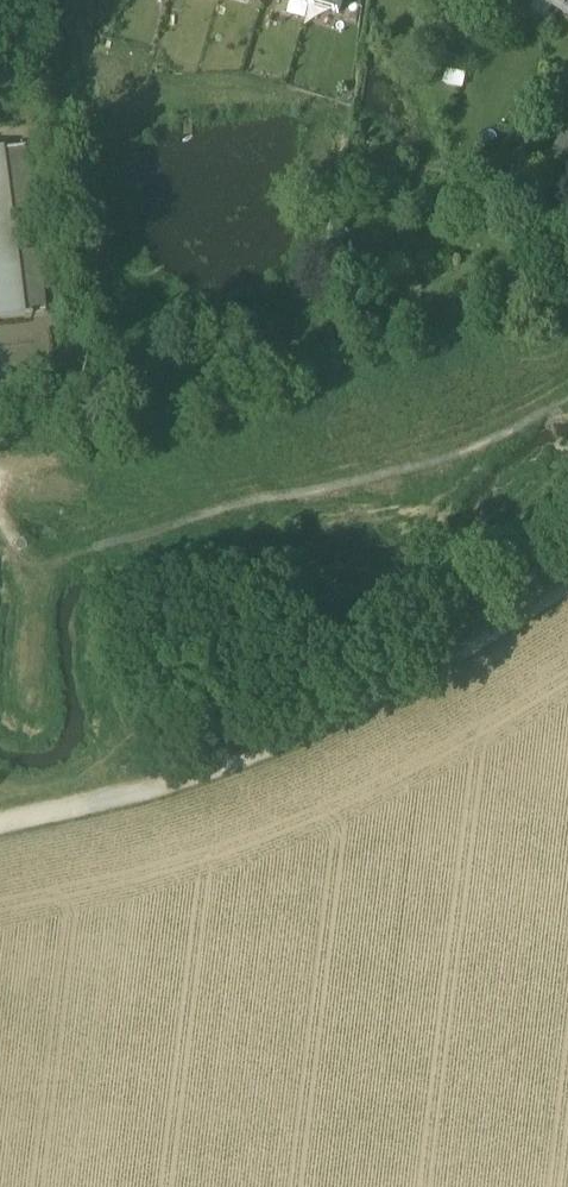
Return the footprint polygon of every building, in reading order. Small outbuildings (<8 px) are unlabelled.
[(310,7),(339,16),(343,0),(312,0),(310,7)] [(567,17),(567,0),(540,0),(567,17)] [(0,150),(0,320),(21,317),(22,319),(29,319),(28,316),(43,315),(43,313),(42,313),(22,149),(24,149),(24,147),(0,150)]
